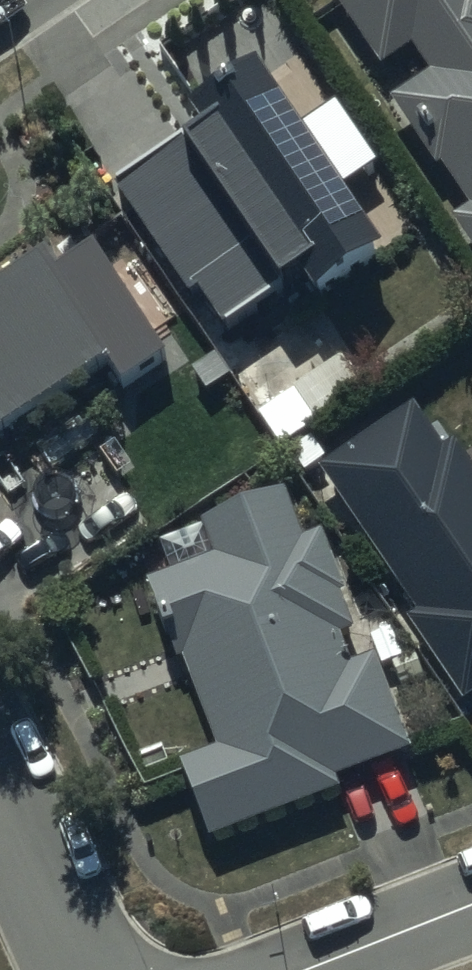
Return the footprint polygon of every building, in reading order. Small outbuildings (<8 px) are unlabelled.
[(382,65),(411,46),(429,74),(389,100),(434,169),(441,164),(468,205),(450,217),(471,250),(471,0),(339,0),(382,65)] [(231,109),(118,185),(191,295),(201,288),(227,328),(303,277),(317,298),(389,250),(346,186),(380,163),(339,102),(303,125),(262,64),(220,93),(231,109)] [(0,285),(0,431),(117,354),(50,252),(0,285)] [(323,468),(421,612),(410,619),(465,701),(471,696),(471,459),(461,443),(449,451),(417,404),(323,468)] [(216,554),(150,579),(178,662),(188,658),(219,748),(184,760),(211,837),(344,790),(338,774),(415,747),(380,653),(355,662),(345,635),(357,630),(342,588),(347,587),(326,532),(307,539),(288,486),(203,518),(216,554)]
